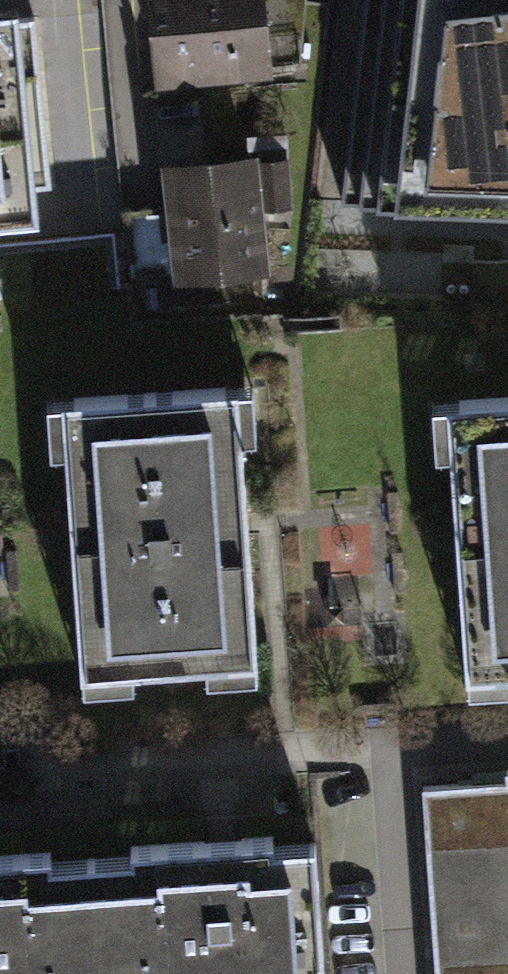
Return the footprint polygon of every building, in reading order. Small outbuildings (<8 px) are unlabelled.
[(132,223),(112,0),(0,0),(0,236),(132,223)] [(286,87),(282,0),(158,0),(163,94),(286,87)] [(357,204),(507,210),(507,0),(374,0),(357,204)] [(173,166),(184,280),(299,270),(289,156),(173,166)] [(63,365),(85,686),(276,672),(253,351),(63,365)] [(468,677),(507,674),(507,360),(446,365),(468,677)] [(425,783),(441,973),(463,973),(507,970),(507,776),(425,783)] [(111,845),(120,973),(353,973),(343,831),(111,845)] [(0,852),(0,973),(120,973),(111,845),(0,852)]
